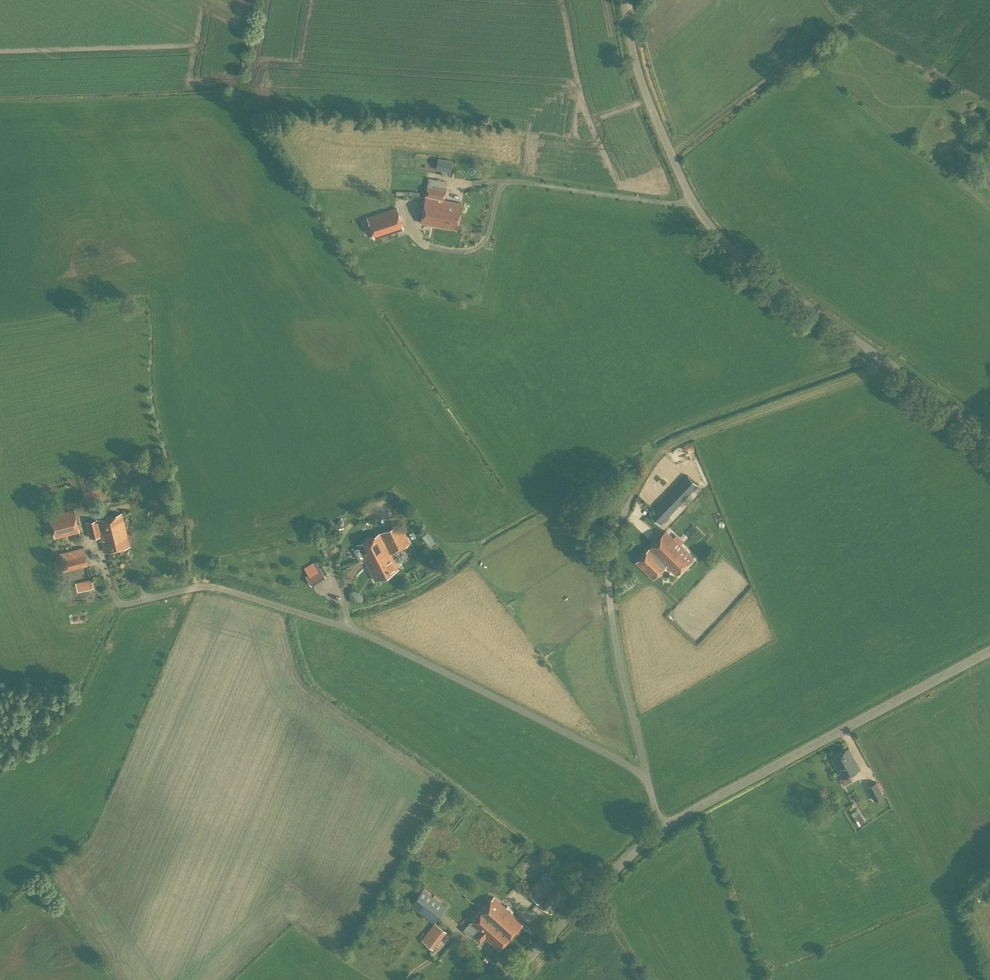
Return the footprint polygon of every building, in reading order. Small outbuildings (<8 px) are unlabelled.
[(450,172),(452,161),(437,158),(435,169),(450,172)] [(429,178),(425,196),(426,197),(444,200),(446,189),(441,188),(442,181),(429,178)] [(423,210),(420,223),(451,229),(453,220),(449,219),(450,210),(442,209),(444,200),(426,197),(423,210)] [(462,203),(444,200),(442,209),(450,210),(449,219),(453,220),(451,229),(457,230),(462,203)] [(374,239),(403,229),(396,207),(366,217),(374,239)] [(688,474),(650,514),(661,525),(699,485),(688,474)] [(85,504),(104,499),(101,487),(82,492),(85,504)] [(588,517),(599,511),(592,500),(582,507),(588,517)] [(54,538),(80,532),(74,509),(48,515),(54,538)] [(121,513),(96,519),(86,522),(90,538),(101,535),(105,552),(129,546),(121,513)] [(379,532),(380,532),(356,544),(363,557),(378,550),(380,554),(389,550),(385,543),(405,533),(399,522),(379,532)] [(666,530),(649,548),(636,562),(654,579),(667,565),(677,574),(694,556),(666,530)] [(422,535),(431,546),(436,541),(428,531),(422,535)] [(378,550),(363,557),(375,580),(398,568),(390,553),(410,543),(405,533),(385,543),(389,550),(380,554),(378,550)] [(88,565),(83,547),(59,553),(64,571),(88,565)] [(311,586),(326,577),(320,567),(305,576),(311,586)] [(77,591),(93,587),(92,579),(75,583),(77,591)] [(852,780),(849,775),(861,768),(849,747),(832,757),(842,777),(840,778),(844,785),(852,780)] [(877,782),(868,786),(875,800),(884,796),(877,782)] [(865,822),(857,810),(851,813),(859,825),(865,822)] [(557,883),(545,871),(526,890),(551,913),(567,895),(555,885),(557,883)] [(410,905),(433,924),(421,939),(436,951),(461,919),(447,908),(447,907),(422,889),(410,905)] [(488,917),(510,937),(522,922),(511,912),(512,911),(507,906),(506,907),(493,896),(481,910),(489,917),(488,917)] [(489,917),(481,910),(464,929),(472,937),(473,936),(480,942),(484,937),(498,949),(510,937),(488,917),(489,917)]
